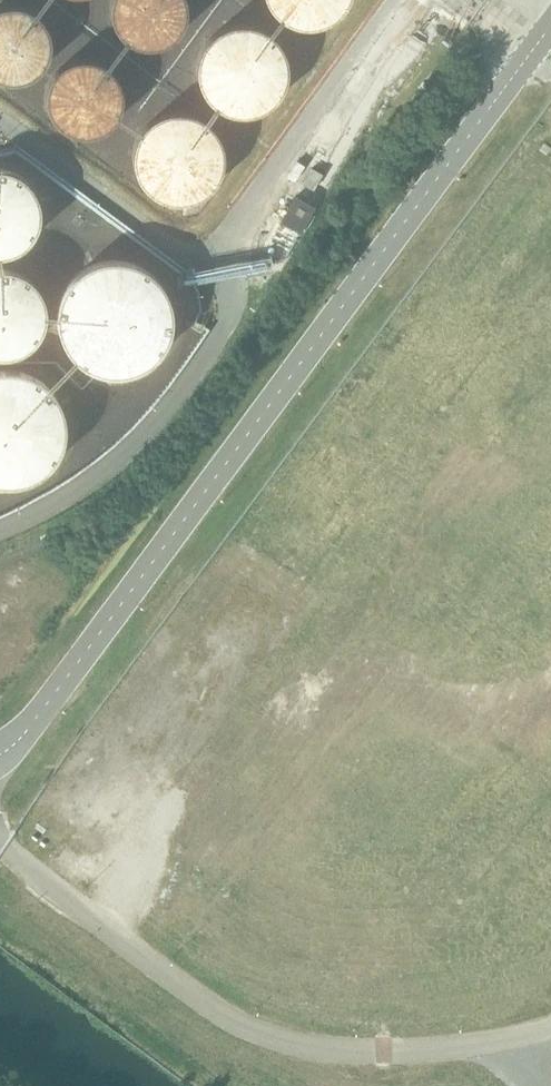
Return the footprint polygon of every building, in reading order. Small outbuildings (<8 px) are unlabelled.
[(184,22),(184,20),(185,17),(186,13),(186,9),(186,5),(185,2),(185,0),(110,0),(110,3),(109,5),(109,8),(109,12),(110,15),(110,18),(111,21),(113,24),(114,27),(116,30),(119,34),(120,35),(122,37),(126,40),(129,42),(132,44),(135,45),(138,46),(142,46),(145,47),(148,47),(151,47),(155,46),(158,45),(161,44),(166,42),(168,41),(172,38),(175,35),(177,33),(179,30),(181,28),(182,25),(184,22)] [(268,3),(270,6),(272,9),(273,10),(276,13),(280,16),(283,18),(287,21),(291,22),(296,24),(299,25),(305,26),(308,26),(314,25),(315,25),(321,24),(324,23),(329,20),(332,18),(336,15),(339,13),(341,10),(345,6),(346,3),(348,0),(267,0),(268,3)] [(46,25),(44,22),(42,19),(40,16),(38,14),(34,11),(31,9),(28,8),(25,7),(22,6),(18,5),(15,5),(12,4),(9,5),(5,5),(2,6),(0,6),(0,80),(4,81),(7,81),(12,82),(15,82),(18,81),(23,80),(28,78),(31,77),(34,75),(38,72),(40,70),(42,67),(43,66),(46,62),(47,60),(48,57),(49,54),(50,52),(50,49),(50,47),(51,44),(51,41),(50,38),(50,34),(49,33),(48,30),(47,26),(46,25)] [(285,56),(284,52),(282,48),(282,47),(280,44),(278,41),(275,38),(273,36),(269,32),(266,30),(263,28),(259,27),(256,26),(253,25),(247,24),(244,23),(240,23),(235,24),(231,24),(228,25),(223,27),(220,29),(217,31),(214,33),(211,35),(207,39),(205,42),(203,45),(201,49),(199,53),(198,56),(198,58),(197,61),(196,65),(196,68),(196,72),(197,76),(197,77),(198,81),(199,84),(200,86),(200,88),(202,91),(204,94),(207,98),(211,102),(215,105),(220,108),(223,110),(226,111),(229,112),(233,113),(238,114),(244,114),(247,114),(252,113),(254,112),(258,111),(263,109),(267,106),(270,104),(273,102),(275,99),(278,96),(280,93),(282,89),(284,86),(284,84),(285,82),(286,79),(287,75),(287,73),(287,70),(287,66),(286,61),(286,57),(285,56)] [(63,128),(67,131),(69,132),(73,133),(76,134),(79,134),(83,134),(86,134),(91,134),(94,133),(97,132),(102,130),(103,129),(106,127),(110,124),(113,121),(116,117),(118,112),(120,109),(121,106),(121,103),(122,100),(122,98),(122,95),(122,91),(121,88),(121,87),(120,83),(119,82),(118,79),(116,76),(114,73),(113,72),(110,68),(106,65),(104,63),(102,63),(99,61),(96,60),(93,59),(88,58),(83,58),(78,58),(74,59),(70,60),(66,62),(62,65),(58,68),(54,71),(52,75),(51,76),(49,79),(48,81),(47,84),(46,87),(46,90),(45,92),(45,95),(45,97),(45,99),(46,102),(46,103),(47,107),(47,108),(48,111),(51,116),(52,118),(54,121),(56,122),(59,126),(63,128)] [(212,185),(215,183),(216,180),(218,177),(220,173),(221,170),(222,168),(223,165),(223,159),(223,156),(223,154),(223,152),(223,149),(223,147),(222,143),(221,140),(219,137),(218,135),(216,130),(213,126),(209,122),(206,120),(205,119),(200,116),(195,114),(190,112),(185,111),(180,110),(176,110),(171,111),(165,112),(160,114),(156,116),(151,119),(147,123),(143,127),(142,128),(140,131),(137,135),(137,137),(135,140),(134,144),(133,147),(133,149),(133,153),(133,156),(133,160),(133,163),(134,167),(135,170),(137,174),(138,177),(140,180),(142,183),(144,186),(147,188),(149,191),(154,194),(157,196),(160,197),(163,198),(167,199),(172,201),(174,201),(177,201),(183,201),(186,200),(190,199),(193,198),(198,196),(201,195),(204,193),(207,190),(210,188),(212,185)] [(37,227),(38,224),(39,222),(40,219),(40,217),(40,213),(40,212),(40,208),(40,205),(39,201),(38,199),(37,196),(37,194),(35,191),(33,187),(30,184),(28,181),(24,178),(20,175),(15,172),(12,171),(7,169),(2,168),(0,168),(0,255),(3,255),(6,254),(11,252),(15,251),(18,249),(21,248),(24,246),(26,243),(29,241),(32,237),(34,234),(36,231),(37,227)] [(318,176),(309,171),(301,186),(311,191),(318,176)] [(299,231),(313,206),(295,195),(281,220),(299,231)] [(114,259),(110,259),(105,259),(103,260),(99,260),(95,262),(90,264),(86,266),(82,268),(78,271),(76,272),(73,275),(70,278),(68,281),(65,284),(62,290),(60,293),(59,297),(58,301),(57,303),(56,307),(56,311),(56,315),(56,319),(56,323),(57,327),(57,331),(58,333),(59,336),(60,338),(62,342),(64,346),(67,351),(69,354),(72,357),(75,359),(78,362),(81,364),(85,366),(88,368),(92,370),(96,371),(100,372),(106,373),(110,374),(114,374),(120,374),(124,373),(128,372),(134,370),(139,368),(143,366),(148,362),(152,359),(155,356),(158,353),(160,350),(162,346),(164,343),(166,339),(168,335),(169,331),(170,327),(170,323),(171,319),(171,315),(171,311),(170,307),(170,305),(169,301),(168,298),(166,294),(165,290),(163,287),(160,283),(158,280),(155,277),(153,274),(149,272),(146,269),(143,267),(139,265),(136,263),(132,262),(126,260),(122,259),(118,259),(114,259)] [(42,328),(43,324),(44,320),(44,319),(45,315),(45,312),(45,310),(44,306),(44,305),(43,301),(43,299),(42,296),(41,294),(40,291),(38,288),(37,287),(35,284),(31,280),(29,278),(24,274),(20,272),(15,270),(11,269),(8,268),(3,268),(0,268),(0,356),(2,356),(8,355),(13,354),(16,353),(19,352),(23,350),(26,348),(28,346),(32,342),(35,340),(37,337),(39,334),(40,331),(42,328)] [(45,384),(44,382),(40,379),(37,377),(32,374),(28,373),(24,371),(20,370),(14,369),(8,369),(4,369),(0,369),(0,483),(2,483),(8,484),(12,483),(16,483),(20,482),(24,481),(30,479),(35,476),(39,474),(42,472),(45,469),(47,468),(51,463),(53,460),(56,457),(58,453),(59,450),(62,444),(63,440),(63,438),(64,436),(64,432),(64,428),(64,426),(64,422),(64,418),(63,414),(63,412),(62,409),(61,407),(60,403),(58,399),(56,396),(55,394),(52,391),(50,388),(47,385),(45,384)]
